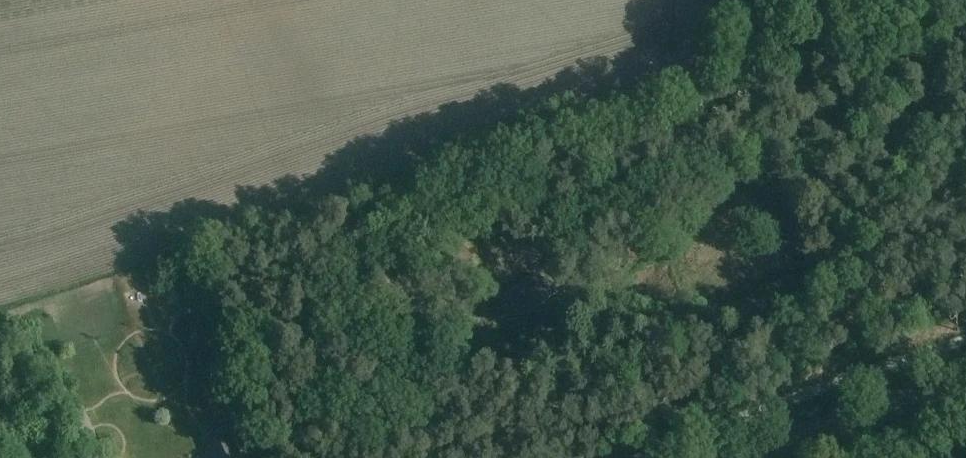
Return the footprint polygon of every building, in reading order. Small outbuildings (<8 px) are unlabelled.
[(501,239),(510,252),(518,246),(509,233),(501,239)] [(547,277),(541,281),(535,273),(504,297),(522,320),(559,292),(547,277)] [(219,457),(239,457),(228,432),(211,440),(219,457)]
